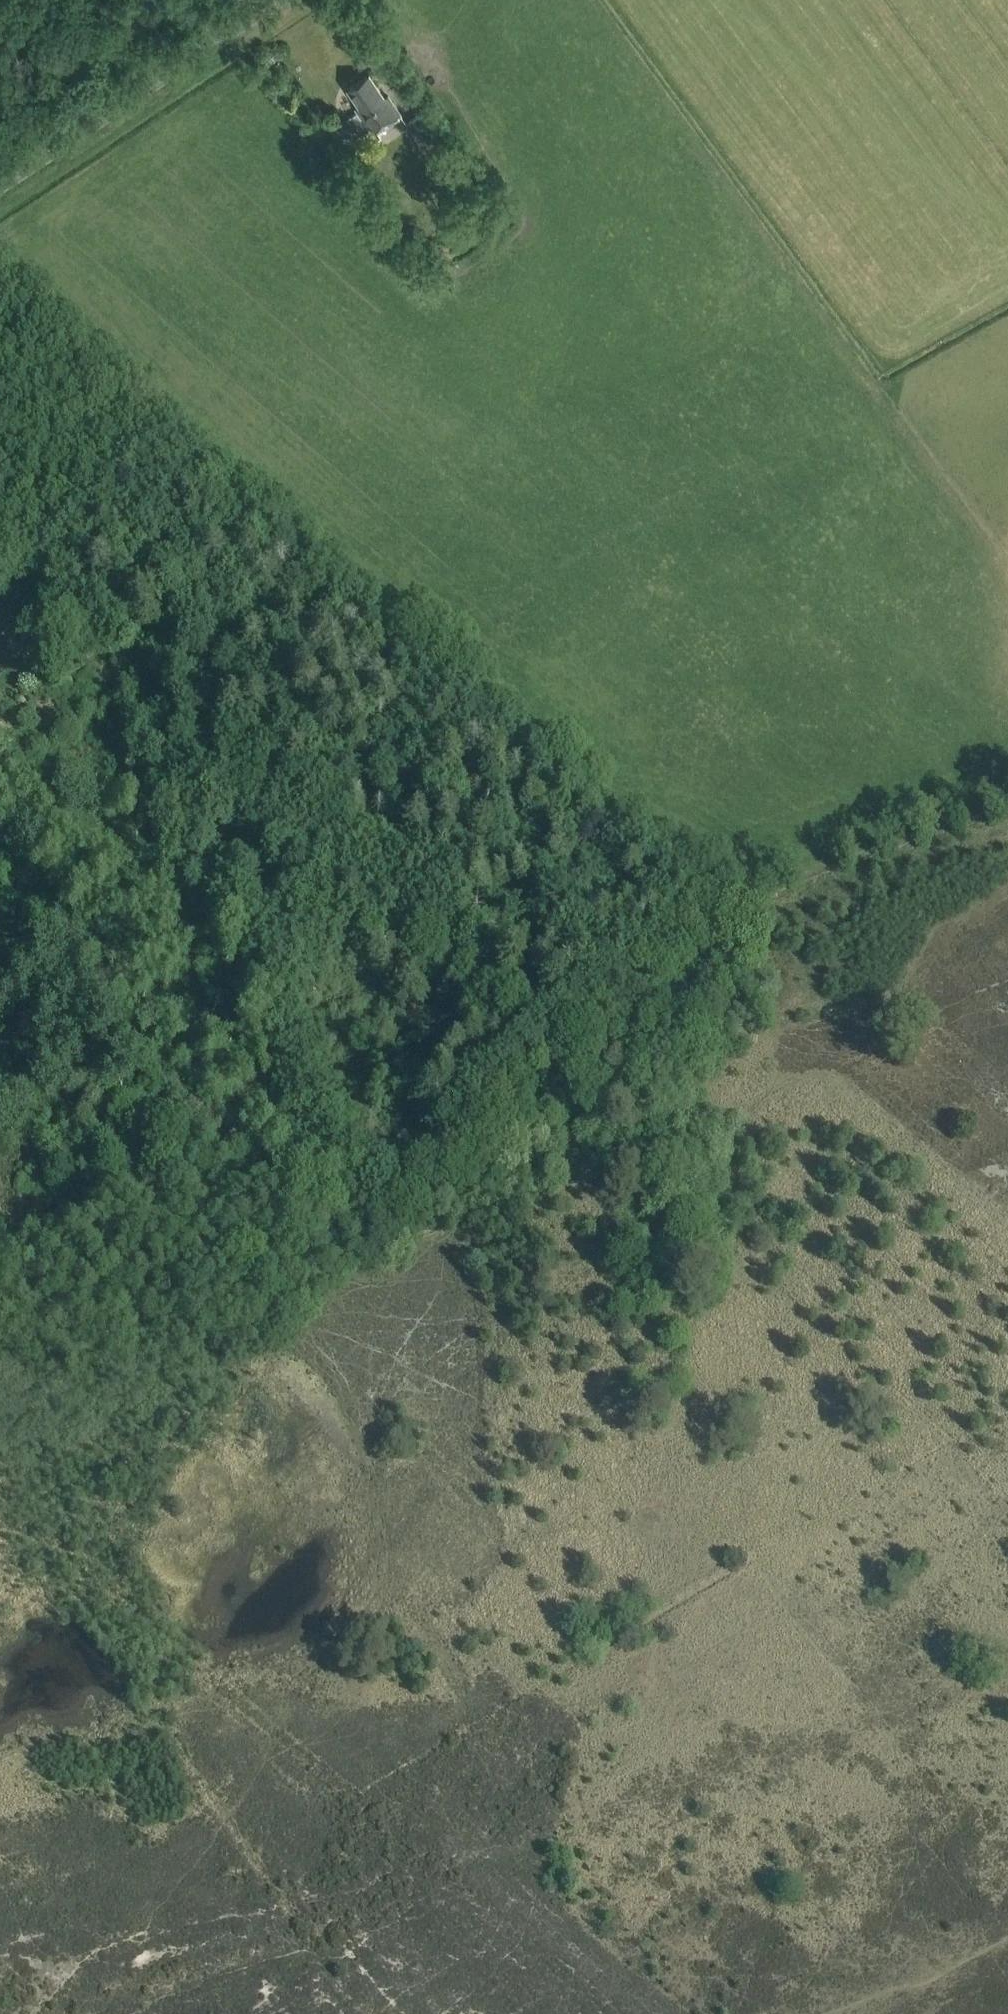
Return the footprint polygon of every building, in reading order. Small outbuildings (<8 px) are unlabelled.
[(384,96),(370,73),(347,87),(358,105),(355,107),(358,111),(352,114),(358,122),(363,118),(372,132),(401,113),(388,93),(384,96)] [(417,101),(422,98),(418,90),(412,94),(417,101)] [(422,146),(435,137),(420,113),(406,123),(422,146)]
